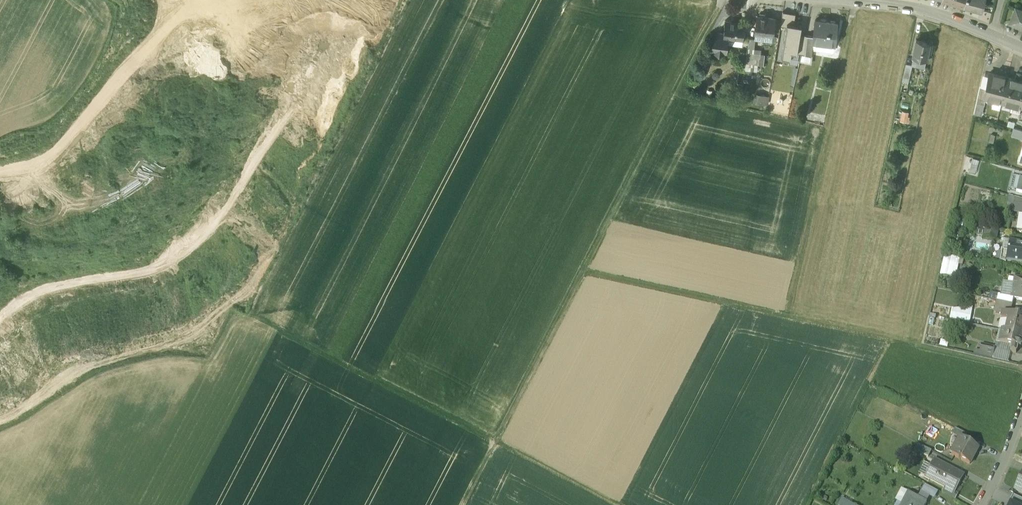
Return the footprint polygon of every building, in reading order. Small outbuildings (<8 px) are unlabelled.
[(964,6),(974,9),(974,7),(980,9),(980,11),(981,11),(984,0),(965,0),(964,6)] [(1016,8),(1010,23),(1021,29),(1021,11),(1016,8)] [(795,13),(784,12),(781,25),(787,26),(788,22),(794,23),(795,13)] [(775,18),(757,16),(755,33),(756,33),(773,35),(774,29),(775,20),(775,18)] [(745,23),(725,21),(724,33),(724,37),(728,38),(743,39),(745,23)] [(837,23),(815,21),(814,35),(813,43),(835,45),(837,23)] [(787,26),(782,55),(791,57),(792,51),(796,52),(800,33),(801,24),(794,23),(788,22),(787,26)] [(724,33),(718,33),(717,41),(714,41),(712,51),(726,53),(726,50),(728,38),(724,37),(724,33)] [(773,35),(756,33),(755,39),(756,40),(772,41),(773,35)] [(800,33),(796,52),(805,53),(807,34),(800,33)] [(814,35),(807,34),(805,53),(804,55),(812,56),(813,43),(814,35)] [(743,39),(728,38),(726,50),(740,52),(740,51),(742,51),(743,39)] [(747,52),(761,54),(762,49),(755,48),(756,40),(755,39),(749,38),(747,52)] [(931,44),(916,40),(913,57),(912,63),(924,63),(924,60),(926,60),(927,60),(931,44)] [(742,51),(740,51),(740,52),(739,63),(746,64),(746,63),(747,52),(742,51)] [(761,54),(754,53),(752,64),(757,65),(760,65),(761,54)] [(804,55),(802,54),(800,61),(811,63),(812,56),(804,55)] [(912,66),(906,65),(903,77),(909,78),(912,66)] [(1008,78),(990,74),(986,88),(984,98),(984,99),(1002,103),(1008,78)] [(1008,78),(1002,103),(1021,108),(1021,105),(1021,81),(1008,78)] [(980,87),(976,104),(983,105),(984,99),(984,98),(986,88),(980,87)] [(761,97),(755,96),(754,102),(764,105),(766,96),(761,94),(761,97)] [(1014,128),(1011,136),(1021,139),(1021,130),(1014,128)] [(999,144),(1001,137),(992,135),(990,142),(999,144)] [(954,220),(967,223),(969,215),(956,212),(954,220)] [(998,230),(986,227),(983,237),(995,240),(998,230)] [(1010,241),(1009,244),(1003,243),(1000,261),(1021,264),(1021,243),(1010,241)] [(955,277),(959,257),(945,254),(941,274),(955,277)] [(1014,278),(1013,284),(1011,297),(1011,298),(1014,298),(1021,300),(1021,276),(1021,279),(1014,278)] [(1008,283),(1004,282),(1002,295),(1011,297),(1013,284),(1008,283)] [(1002,295),(999,294),(998,301),(1013,304),(1014,298),(1011,298),(1011,297),(1002,295)] [(1013,304),(998,301),(995,312),(1002,314),(1010,316),(1013,304)] [(950,319),(970,323),(974,306),(953,308),(950,319)] [(1010,316),(1009,322),(1006,331),(1021,335),(1021,334),(1021,318),(1019,318),(1013,316),(1010,316)] [(1009,322),(1001,320),(999,330),(1002,330),(1006,331),(1009,322)] [(1006,331),(1002,330),(999,343),(1011,346),(1010,351),(1016,352),(1017,347),(1019,348),(1020,347),(1021,346),(1021,345),(1021,344),(1021,343),(1020,342),(1021,335),(1006,331)] [(995,347),(981,344),(980,351),(993,354),(995,347)] [(967,434),(955,428),(952,434),(960,438),(964,440),(967,434)] [(960,438),(952,455),(970,464),(978,447),(964,440),(960,438)] [(931,451),(918,444),(915,450),(928,457),(931,451)] [(964,475),(934,459),(925,476),(945,487),(955,492),(959,484),(964,475)] [(955,492),(945,487),(942,492),(955,499),(958,493),(955,492)] [(901,504),(925,504),(927,502),(910,493),(904,504),(902,503),(901,504)] [(1013,495),(1009,503),(1014,504),(1021,504),(1021,499),(1013,495)]
